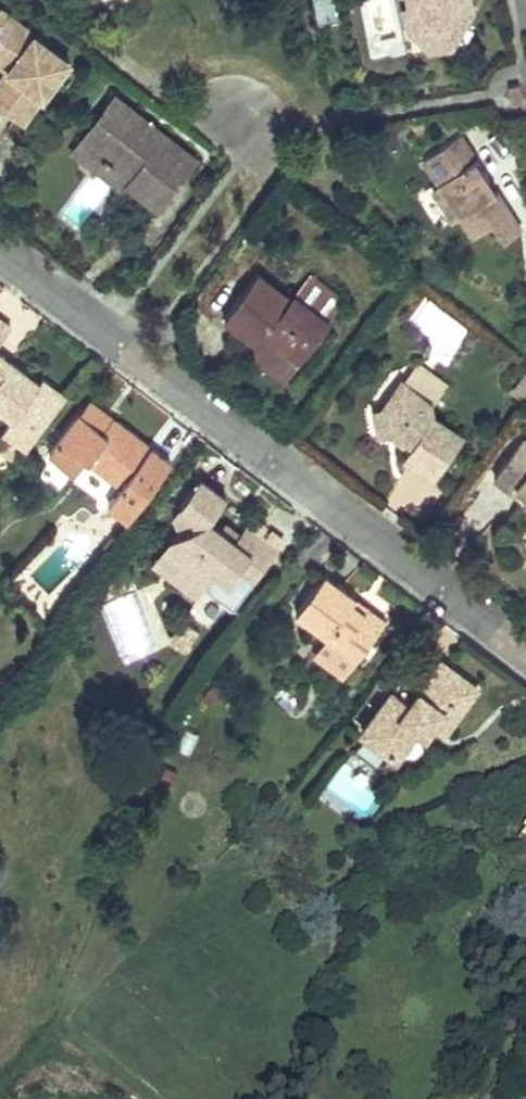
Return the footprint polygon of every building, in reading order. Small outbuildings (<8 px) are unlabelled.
[(423,21),(442,33),(454,16),(465,24),(473,10),(471,0),(418,0),(423,21)] [(0,8),(0,49),(14,60),(7,69),(4,73),(14,81),(0,99),(0,106),(21,123),(68,61),(0,8)] [(442,33),(423,21),(429,48),(452,43),(465,24),(454,16),(442,33)] [(14,60),(0,49),(0,64),(7,69),(14,60)] [(4,73),(0,78),(0,99),(14,81),(4,73)] [(512,101),(522,100),(519,84),(509,85),(512,101)] [(132,177),(126,184),(127,184),(157,209),(196,159),(114,95),(97,117),(107,125),(91,146),(132,177)] [(126,184),(132,177),(91,146),(107,125),(97,117),(71,151),(122,190),(127,184),(126,184)] [(521,231),(460,136),(423,159),(473,237),(491,225),(502,243),(521,231)] [(330,323),(293,295),(290,299),(257,274),(224,318),(258,344),(262,338),(265,334),(301,362),(330,323)] [(11,327),(0,319),(0,342),(11,327)] [(297,366),(301,362),(265,334),(262,338),(297,366)] [(0,354),(0,408),(14,418),(3,432),(10,437),(0,450),(0,451),(16,464),(27,450),(68,396),(44,378),(40,383),(12,363),(9,368),(2,363),(6,358),(0,354)] [(12,363),(6,358),(2,363),(9,368),(12,363)] [(447,384),(419,363),(403,383),(432,404),(447,384)] [(518,389),(525,396),(525,378),(518,389)] [(432,404),(403,383),(402,381),(394,392),(395,405),(383,407),(374,407),(378,434),(390,433),(398,432),(412,442),(409,446),(403,453),(433,476),(462,437),(434,415),(432,404)] [(518,389),(514,393),(525,402),(525,396),(518,389)] [(395,405),(394,392),(383,407),(395,405)] [(89,400),(79,414),(103,431),(112,418),(89,400)] [(171,462),(112,418),(103,431),(79,414),(49,453),(74,471),(83,458),(121,486),(108,503),(128,519),(171,462)] [(412,442),(398,432),(390,433),(409,446),(412,442)] [(522,439),(493,476),(512,490),(516,485),(525,493),(525,441),(522,439)] [(235,540),(220,529),(209,520),(226,497),(201,478),(180,505),(190,513),(195,525),(179,531),(169,536),(182,568),(203,584),(213,569),(229,581),(235,573),(250,584),(277,549),(246,525),(239,534),(235,540)] [(516,485),(512,490),(524,500),(525,497),(525,493),(516,485)] [(190,513),(180,505),(172,514),(179,531),(195,525),(190,513)] [(225,522),(220,529),(235,540),(239,534),(225,522)] [(182,568),(169,536),(151,559),(195,593),(203,584),(182,568)] [(356,597),(325,573),(295,612),(326,635),(313,653),(343,676),(356,658),(386,620),(368,605),(364,610),(353,601),(356,597)] [(368,605),(356,597),(353,601),(364,610),(368,605)] [(418,693),(401,680),(362,731),(395,757),(418,728),(425,719),(432,723),(443,732),(477,689),(441,662),(418,693)] [(424,733),(432,723),(425,719),(418,728),(424,733)] [(361,786),(368,777),(346,762),(330,787),(368,813),(378,798),(361,786)] [(522,838),(515,848),(525,857),(525,841),(522,838)]
